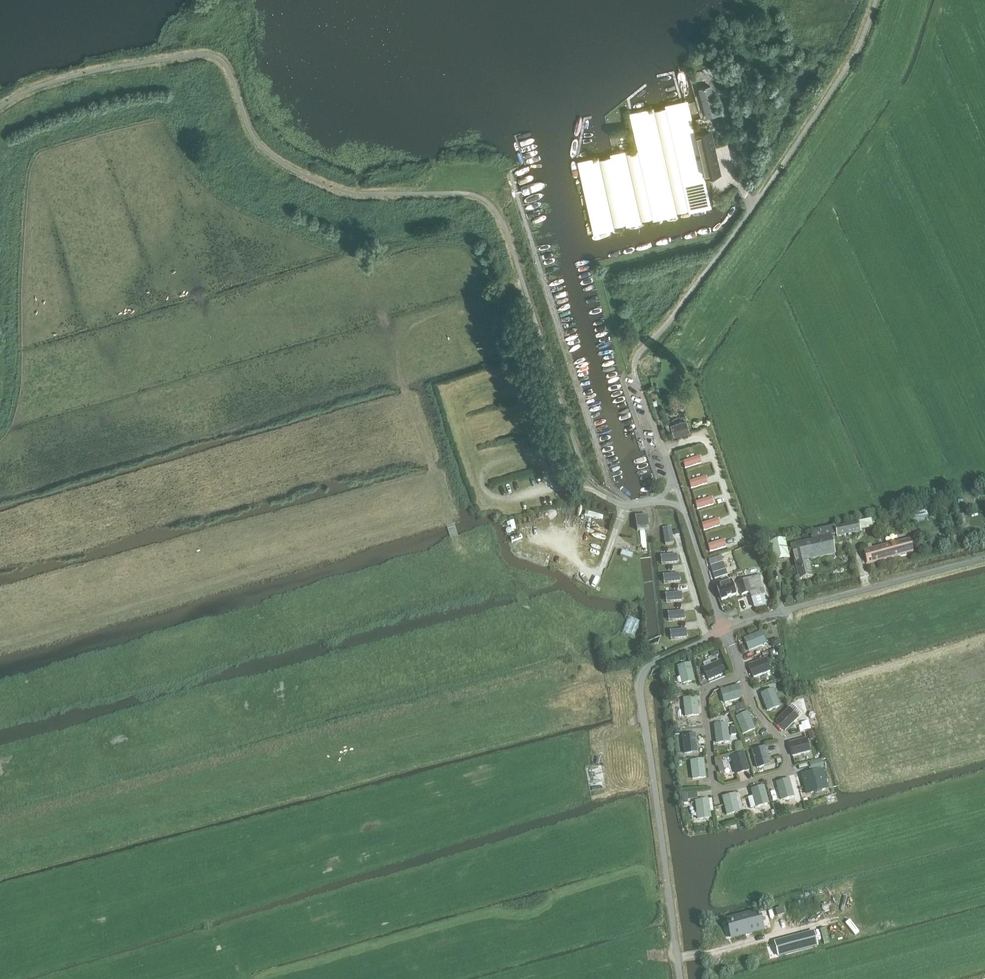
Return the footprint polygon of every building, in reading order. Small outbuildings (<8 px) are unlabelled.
[(698,87),(707,116),(718,113),(710,84),(698,87)] [(579,161),(577,161),(580,173),(582,181),(592,230),(614,226),(625,223),(642,220),(652,217),(677,212),(688,209),(711,204),(708,191),(705,177),(704,174),(720,170),(711,132),(697,135),(697,137),(695,129),(693,120),(689,104),(688,100),(683,101),(680,101),(665,105),(665,107),(654,110),(654,107),(651,108),(629,113),(638,150),(626,153),(626,150),(613,153),(610,154),(611,156),(599,159),(599,156),(597,157),(579,161)] [(686,420),(672,424),(675,434),(689,430),(686,420)] [(702,465),(699,457),(683,462),(685,469),(702,465)] [(708,485),(706,477),(689,482),(691,489),(708,485)] [(714,506),(712,498),(695,503),(697,510),(714,506)] [(925,504),(909,508),(911,519),(928,515),(925,504)] [(637,531),(640,531),(649,530),(647,515),(635,516),(637,531)] [(675,518),(667,520),(674,541),(681,539),(675,518)] [(721,527),(719,519),(702,524),(704,532),(721,527)] [(871,519),(859,522),(860,531),(873,528),(871,519)] [(837,537),(861,532),(860,531),(859,522),(835,527),(835,525),(810,531),(812,540),(791,545),(798,580),(812,577),(809,560),(835,554),(832,536),(836,535),(837,537)] [(958,534),(953,535),(956,547),(961,545),(958,534)] [(790,558),(785,538),(768,542),(772,561),(790,558)] [(867,564),(913,552),(910,538),(863,551),(867,564)] [(726,548),(724,540),(708,545),(710,552),(726,548)] [(714,579),(727,575),(722,556),(708,560),(714,579)] [(768,604),(759,576),(737,582),(741,595),(751,592),(756,608),(768,604)] [(731,583),(732,583),(731,579),(723,582),(724,585),(717,587),(721,601),(736,596),(731,583)] [(662,588),(663,595),(681,593),(680,586),(662,588)] [(665,601),(666,608),(683,606),(682,599),(665,601)] [(673,635),(692,630),(690,623),(671,628),(673,635)] [(761,631),(751,635),(746,637),(744,638),(749,651),(766,644),(761,631)] [(773,641),(772,644),(773,647),(780,645),(778,639),(773,641)] [(753,678),(771,671),(766,658),(748,665),(753,678)] [(708,680),(726,673),(720,660),(703,668),(708,680)] [(681,684),(695,681),(691,663),(677,666),(681,684)] [(724,703),(742,698),(738,685),(720,690),(724,703)] [(767,711),(780,706),(774,689),(761,694),(767,711)] [(685,717),(699,716),(697,697),(683,698),(685,717)] [(737,705),(736,707),(737,711),(745,709),(743,703),(737,705)] [(789,708),(776,721),(785,731),(798,717),(789,708)] [(743,735),(755,729),(748,712),(735,717),(743,735)] [(809,721),(802,723),(804,730),(810,728),(809,721)] [(714,725),(716,743),(730,742),(727,723),(714,725)] [(685,754),(698,753),(696,734),(682,735),(685,754)] [(792,756),(810,752),(807,738),(789,743),(792,756)] [(735,745),(735,746),(735,752),(744,750),(741,741),(737,742),(736,743),(735,745)] [(757,768),(770,765),(765,746),(752,750),(757,768)] [(736,774),(750,771),(744,752),(731,756),(736,774)] [(690,761),(692,779),(706,778),(704,759),(690,761)] [(822,759),(810,763),(812,770),(824,766),(822,759)] [(803,775),(807,794),(827,788),(822,770),(803,775)] [(776,782),(781,801),(795,797),(789,779),(776,782)] [(753,797),(748,798),(751,807),(755,806),(756,808),(769,804),(764,786),(751,789),(753,797)] [(722,797),(727,815),(740,812),(736,794),(722,797)] [(695,801),(698,820),(711,818),(709,799),(695,801)] [(780,803),(773,805),(775,812),(782,810),(780,803)] [(782,907),(775,910),(778,916),(784,914),(782,907)] [(732,924),(731,924),(731,926),(732,926),(735,937),(762,929),(760,919),(761,919),(760,917),(759,917),(758,912),(733,919),(731,919),(732,924)] [(802,935),(763,945),(767,959),(805,949),(802,935)]
